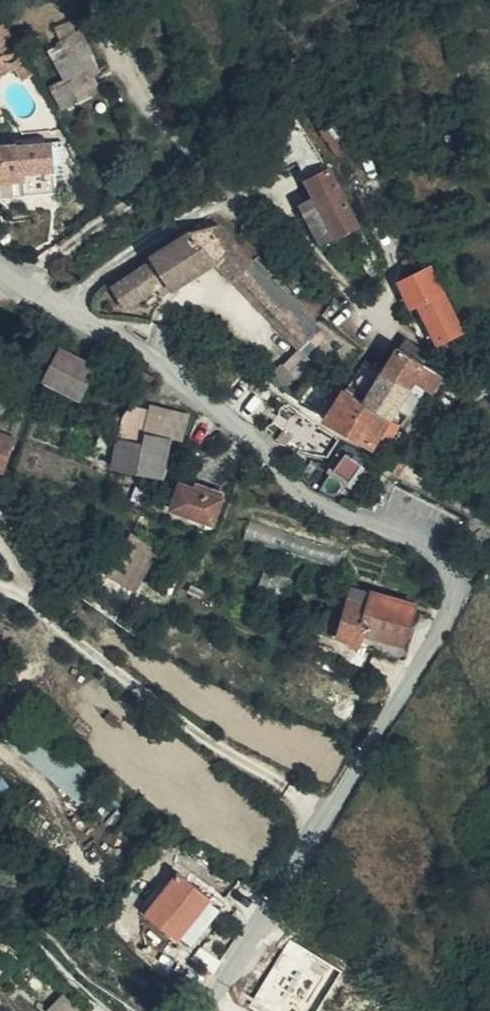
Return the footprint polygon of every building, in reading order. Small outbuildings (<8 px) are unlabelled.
[(68,50),(94,89),(98,86),(88,67),(93,65),(80,42),(68,50)] [(37,70),(22,45),(0,57),(0,61),(5,72),(19,64),(27,75),(37,70)] [(87,93),(94,89),(68,50),(60,55),(67,68),(56,75),(64,91),(51,100),(64,121),(77,115),(71,102),(87,93)] [(94,106),(87,93),(71,102),(77,115),(94,106)] [(268,123),(268,124),(280,144),(315,130),(291,95),(268,123)] [(350,120),(333,99),(319,111),(337,132),(350,120)] [(0,142),(0,180),(28,176),(31,196),(61,191),(54,136),(7,142),(7,141),(0,142)] [(315,223),(354,203),(328,149),(306,156),(315,182),(302,188),(315,223)] [(0,180),(0,200),(31,196),(28,176),(0,180)] [(250,253),(216,219),(182,229),(150,249),(153,254),(112,281),(124,301),(165,274),(169,279),(212,251),(232,270),(250,253)] [(362,247),(375,239),(367,224),(353,232),(362,247)] [(412,280),(428,319),(451,309),(424,246),(394,258),(403,282),(412,280)] [(250,253),(232,270),(231,271),(299,340),(316,322),(260,263),(250,253)] [(395,315),(389,324),(400,331),(406,323),(395,315)] [(400,331),(419,344),(422,334),(406,323),(400,331)] [(423,369),(434,354),(419,344),(400,331),(389,324),(376,345),(411,375),(418,366),(423,369)] [(358,384),(393,402),(411,375),(376,345),(371,353),(350,343),(338,363),(362,378),(358,384)] [(82,395),(97,363),(63,346),(47,379),(82,395)] [(289,383),(310,360),(297,348),(276,371),(289,383)] [(319,393),(378,423),(393,402),(358,384),(362,378),(338,363),(319,393)] [(23,406),(0,399),(0,466),(4,467),(23,406)] [(152,405),(148,421),(148,437),(168,440),(177,441),(178,440),(184,440),(189,414),(152,405)] [(213,423),(202,417),(198,424),(209,431),(213,423)] [(148,437),(148,421),(142,439),(141,440),(141,443),(138,472),(162,477),(168,440),(148,437)] [(357,437),(341,428),(331,444),(349,454),(357,437)] [(138,472),(141,443),(99,435),(95,450),(111,455),(111,468),(138,472)] [(221,502),(181,486),(172,509),(211,525),(221,502)] [(345,547),(252,518),(247,536),(340,565),(345,547)] [(118,548),(144,560),(152,544),(125,531),(118,548)] [(131,586),(144,560),(118,548),(106,575),(131,586)] [(297,579),(267,568),(260,585),(290,596),(297,579)] [(360,626),(386,634),(402,583),(358,570),(354,583),(333,575),(320,612),(360,626)] [(216,895),(180,868),(147,912),(183,939),(216,895)] [(252,1001),(267,1010),(315,1010),(342,968),(293,937),(252,1001)] [(68,993),(50,1004),(54,1010),(80,1010),(68,993)]
